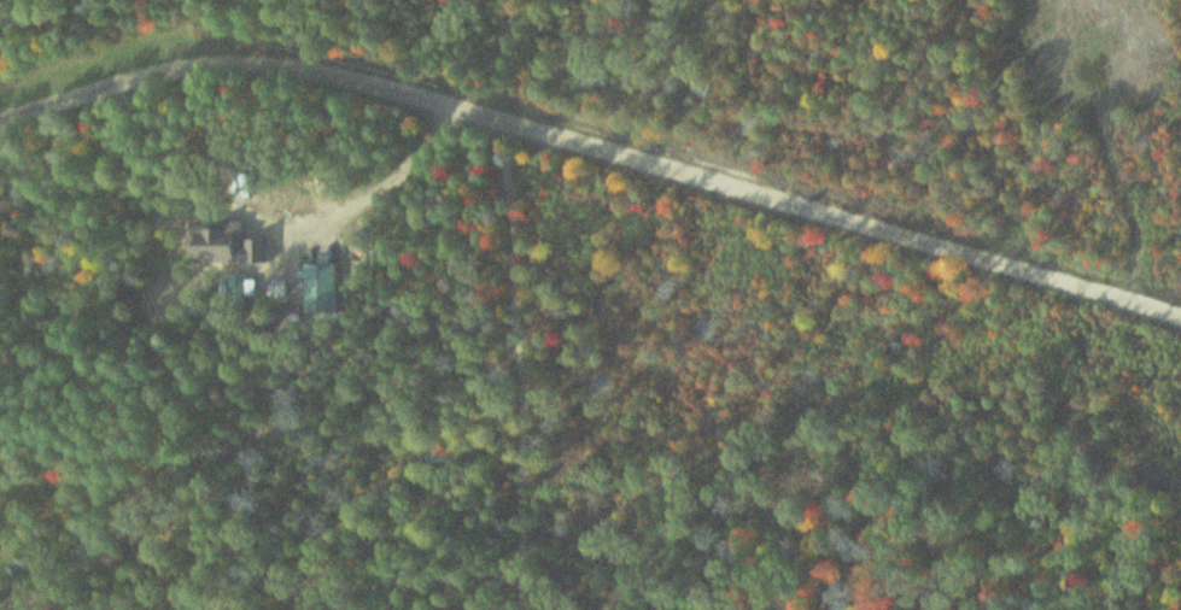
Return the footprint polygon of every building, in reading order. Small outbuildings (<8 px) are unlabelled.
[(232,239),(198,239),(198,263),(232,263),(232,239)]
